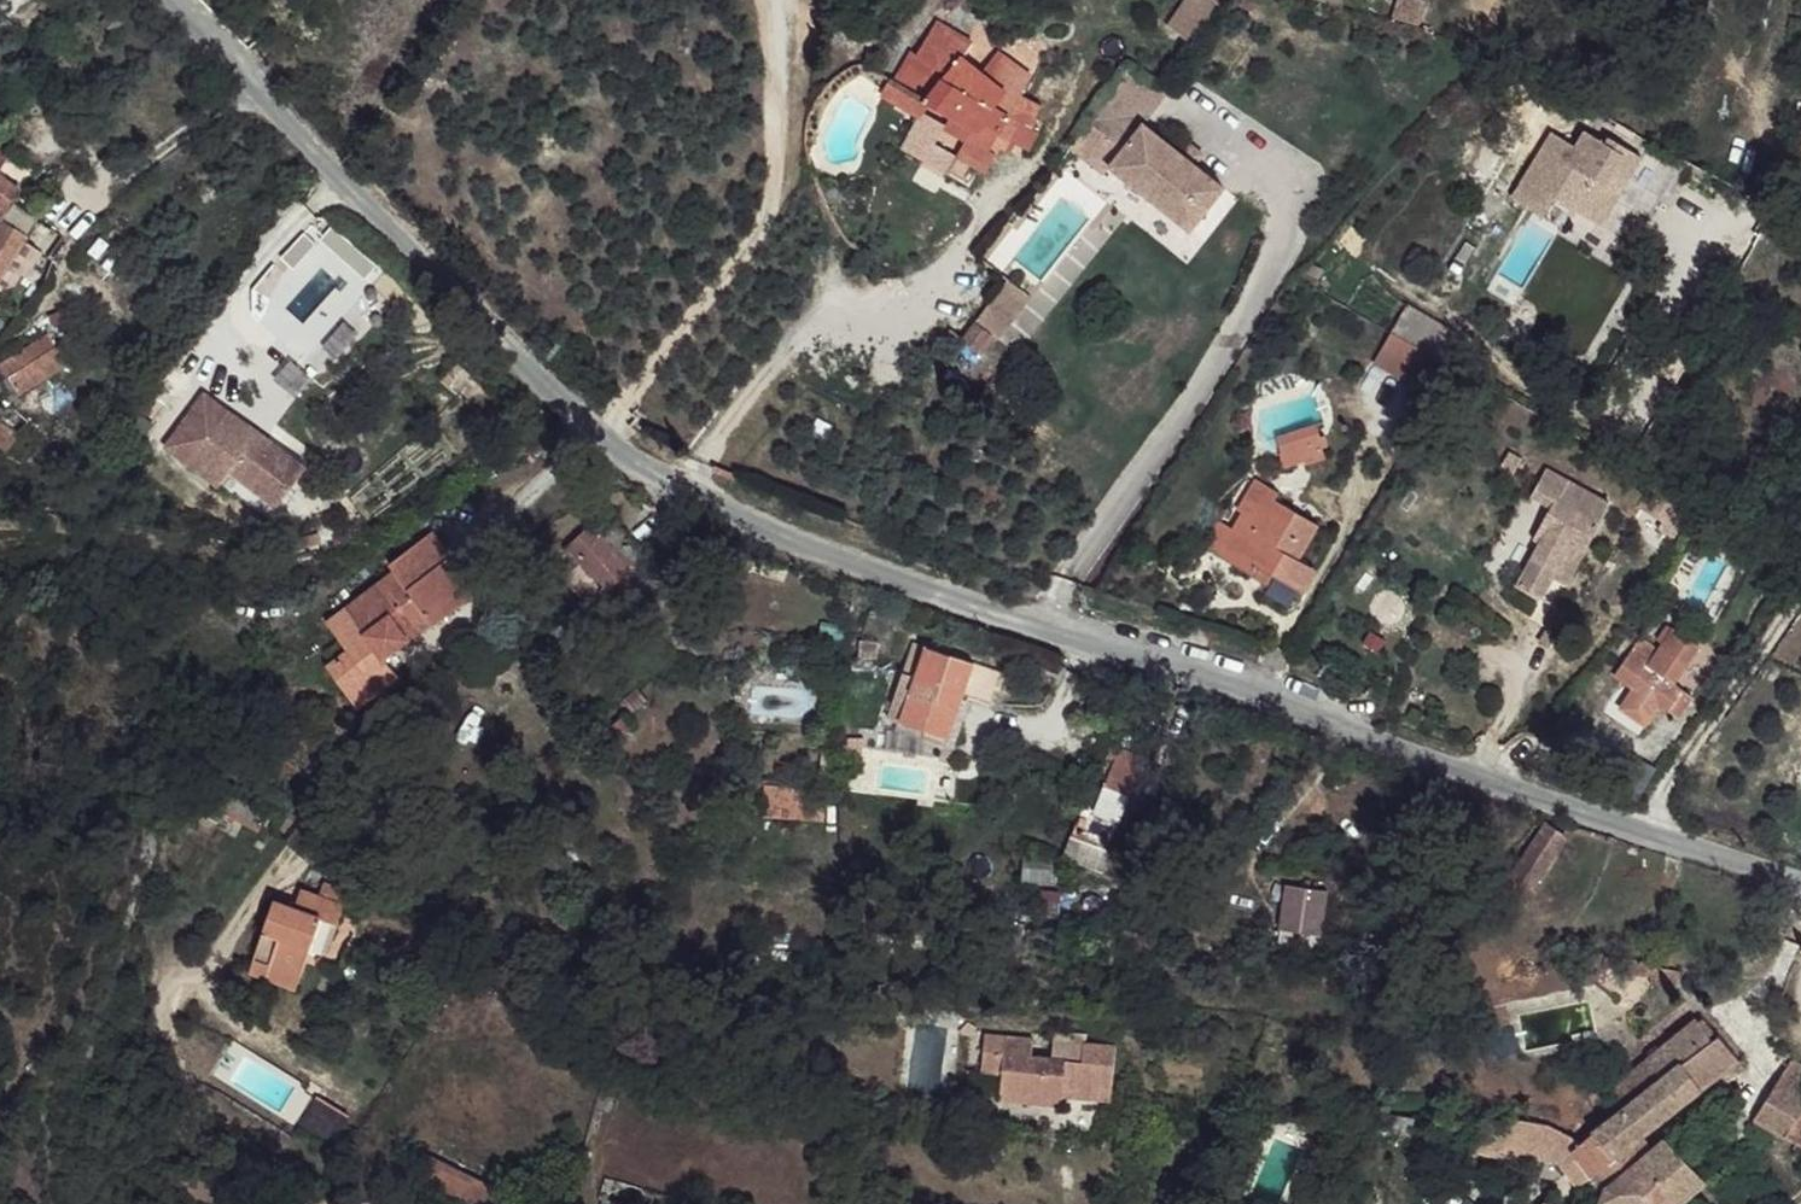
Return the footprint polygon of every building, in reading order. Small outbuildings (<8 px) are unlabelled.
[(1195,51),(1229,7),(1221,0),(1189,0),(1169,32),(1195,51)] [(877,86),(916,109),(923,98),(932,103),(951,114),(947,124),(962,134),(955,150),(980,164),(1005,128),(1021,137),(1031,124),(1007,107),(1026,70),(994,48),(979,71),(959,59),(966,46),(928,27),(917,48),(909,44),(891,76),(885,73),(877,86)] [(932,103),(923,98),(916,109),(899,143),(906,148),(932,103)] [(1112,179),(1120,170),(1113,164),(1104,156),(1127,128),(1138,137),(1151,125),(1144,119),(1119,99),(1077,150),(1112,179)] [(951,114),(932,103),(906,148),(944,170),(954,152),(955,150),(962,134),(947,124),(951,114)] [(1635,153),(1583,124),(1566,155),(1554,149),(1537,185),(1580,206),(1598,172),(1618,183),(1635,153)] [(1120,170),(1127,177),(1197,233),(1231,190),(1151,125),(1138,137),(1127,128),(1104,156),(1113,164),(1120,170)] [(16,157),(0,144),(0,174),(16,157)] [(1792,156),(1787,179),(1800,183),(1800,158),(1792,156)] [(15,201),(23,189),(0,174),(0,211),(15,201)] [(15,201),(0,211),(0,224),(2,225),(0,227),(0,275),(38,223),(15,201)] [(1437,356),(1392,330),(1376,354),(1420,383),(1437,356)] [(65,366),(51,345),(3,376),(16,395),(65,366)] [(307,469),(205,395),(166,448),(220,487),(231,472),(277,507),(307,469)] [(1,450),(15,426),(0,417),(0,450),(1,450)] [(1280,434),(1279,452),(1286,467),(1306,460),(1308,467),(1324,461),(1322,445),(1332,443),(1328,435),(1317,438),(1311,427),(1280,434)] [(1553,500),(1536,533),(1540,539),(1520,581),(1542,593),(1555,573),(1570,578),(1600,520),(1612,497),(1546,463),(1533,490),(1553,500)] [(1279,495),(1257,483),(1215,557),(1257,582),(1262,574),(1301,596),(1313,575),(1299,564),(1319,529),(1276,502),(1279,495)] [(1672,499),(1652,488),(1645,499),(1668,511),(1672,499)] [(597,544),(589,528),(562,549),(570,565),(590,569),(601,583),(620,567),(609,558),(616,555),(602,538),(597,544)] [(446,567),(427,539),(383,571),(390,582),(338,615),(346,624),(331,640),(309,653),(320,673),(335,689),(350,709),(356,704),(397,672),(386,657),(425,628),(406,599),(446,567)] [(474,600),(446,567),(406,599),(425,628),(432,635),(474,600)] [(1705,647),(1679,627),(1663,650),(1644,638),(1622,673),(1640,687),(1626,706),(1647,722),(1662,702),(1681,717),(1697,691),(1683,681),(1705,647)] [(925,645),(913,681),(938,690),(935,700),(957,709),(974,664),(925,645)] [(935,700),(922,735),(936,740),(946,717),(954,721),(957,709),(935,700)] [(1100,756),(1083,798),(1095,803),(1111,760),(1100,756)] [(1083,798),(1069,838),(1104,852),(1135,770),(1112,760),(1095,803),(1083,798)] [(270,809),(227,784),(216,807),(259,832),(270,809)] [(1546,826),(1515,877),(1533,888),(1564,837),(1546,826)] [(1024,857),(1022,878),(1039,880),(1043,861),(1024,857)] [(1277,933),(1322,939),(1328,891),(1283,884),(1277,933)] [(329,925),(336,927),(344,905),(280,885),(275,902),(252,894),(242,926),(303,960),(316,920),(329,925)] [(319,957),(329,925),(316,920),(306,953),(319,957)] [(297,977),(303,960),(242,926),(232,956),(297,977)] [(293,992),(297,977),(232,956),(227,971),(293,992)] [(1623,959),(1620,975),(1653,982),(1656,970),(1656,963),(1623,959)] [(1702,1020),(1645,1062),(1660,1081),(1717,1038),(1702,1020)] [(976,1070),(995,1072),(1000,1036),(980,1034),(976,1070)] [(995,1072),(992,1100),(1054,1106),(1056,1097),(1060,1058),(1026,1053),(1028,1038),(1000,1036),(995,1072)] [(1622,1110),(1591,1133),(1610,1159),(1617,1155),(1644,1134),(1738,1061),(1717,1038),(1660,1081),(1622,1110)] [(1060,1058),(1056,1097),(1102,1102),(1109,1048),(1078,1043),(1075,1060),(1060,1058)] [(1753,1119),(1800,1144),(1800,1065),(1790,1058),(1753,1119)] [(1645,1062),(1608,1090),(1622,1110),(1660,1081),(1645,1062)] [(337,1134),(348,1114),(314,1096),(303,1115),(337,1134)] [(1518,1115),(1502,1117),(1492,1141),(1530,1156),(1534,1149),(1544,1123),(1518,1115)] [(1544,1123),(1534,1149),(1556,1159),(1577,1145),(1544,1123)] [(1577,1145),(1556,1160),(1575,1185),(1610,1159),(1591,1133),(1577,1145)] [(1644,1134),(1617,1155),(1620,1161),(1626,1168),(1637,1161),(1655,1147),(1644,1134)] [(1637,1161),(1674,1203),(1676,1203),(1705,1179),(1680,1151),(1668,1139),(1655,1147),(1637,1161)] [(1685,1148),(1680,1151),(1705,1179),(1710,1175),(1685,1148)] [(1637,1161),(1626,1168),(1605,1185),(1597,1201),(1609,1203),(1674,1203),(1637,1161)] [(437,1203),(496,1203),(420,1164),(407,1188),(437,1203)]
